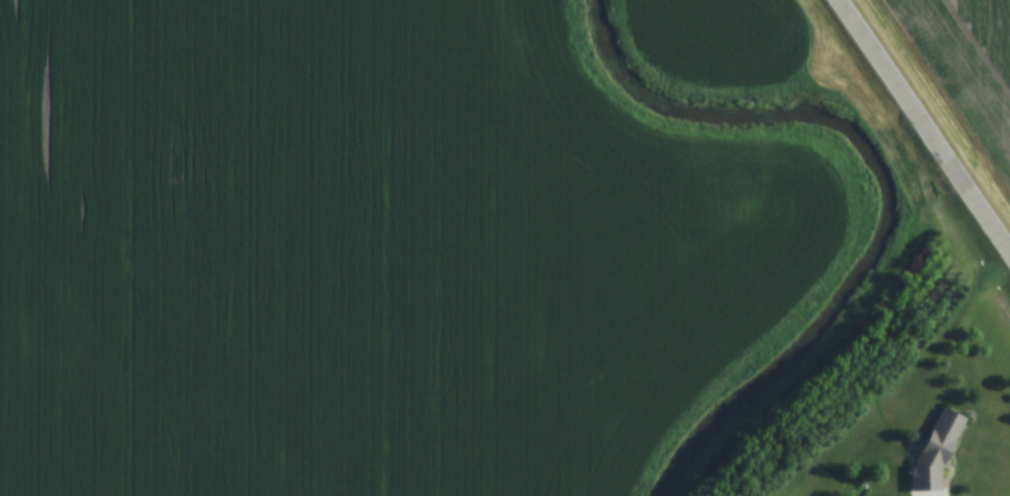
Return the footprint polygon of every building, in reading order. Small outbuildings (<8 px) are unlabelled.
[(913,467),(944,407),(968,420),(942,468),(943,491),(914,492),(913,467)]
